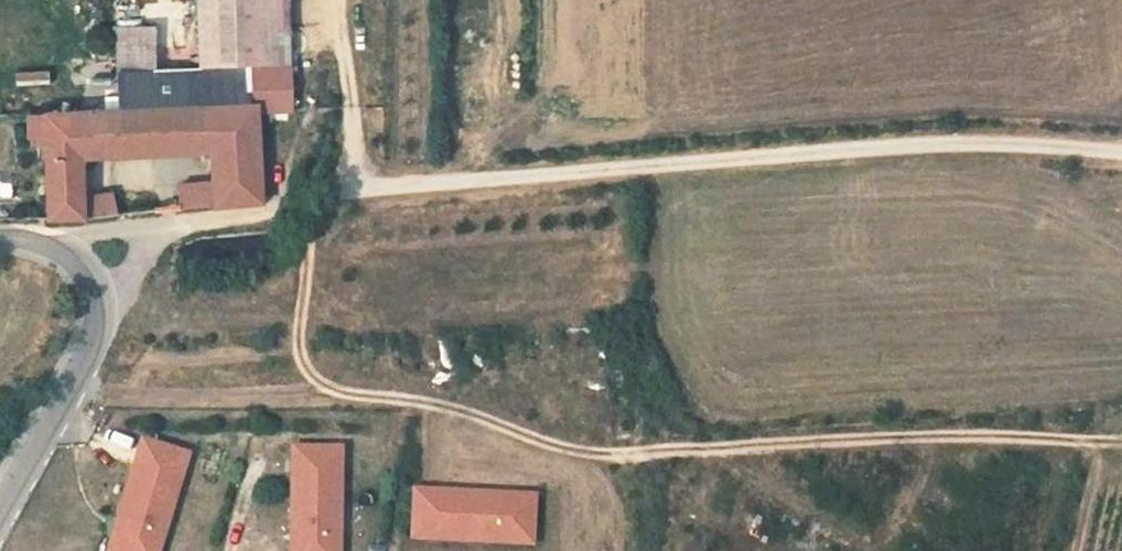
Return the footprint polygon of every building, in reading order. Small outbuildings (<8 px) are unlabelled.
[(185,64),(274,59),(273,0),(182,0),(185,64)] [(88,27),(89,68),(129,67),(127,25),(88,27)] [(277,109),(274,59),(185,64),(129,67),(89,68),(91,110),(233,100),(235,110),(277,109)] [(19,116),(21,141),(24,219),(58,217),(57,198),(56,159),(191,149),(194,188),(196,207),(243,201),(235,110),(233,100),(91,110),(19,116)] [(5,142),(21,141),(19,116),(4,117),(5,142)] [(10,182),(0,182),(0,199),(10,200),(10,182)] [(160,212),(196,207),(194,188),(158,190),(160,212)] [(115,192),(94,192),(94,217),(115,217),(115,192)] [(89,216),(88,197),(57,198),(58,217),(89,216)] [(141,442),(108,550),(159,550),(188,456),(141,442)] [(292,449),(292,550),(340,550),(340,449),(292,449)] [(414,490),(412,543),(534,548),(536,495),(414,490)]
